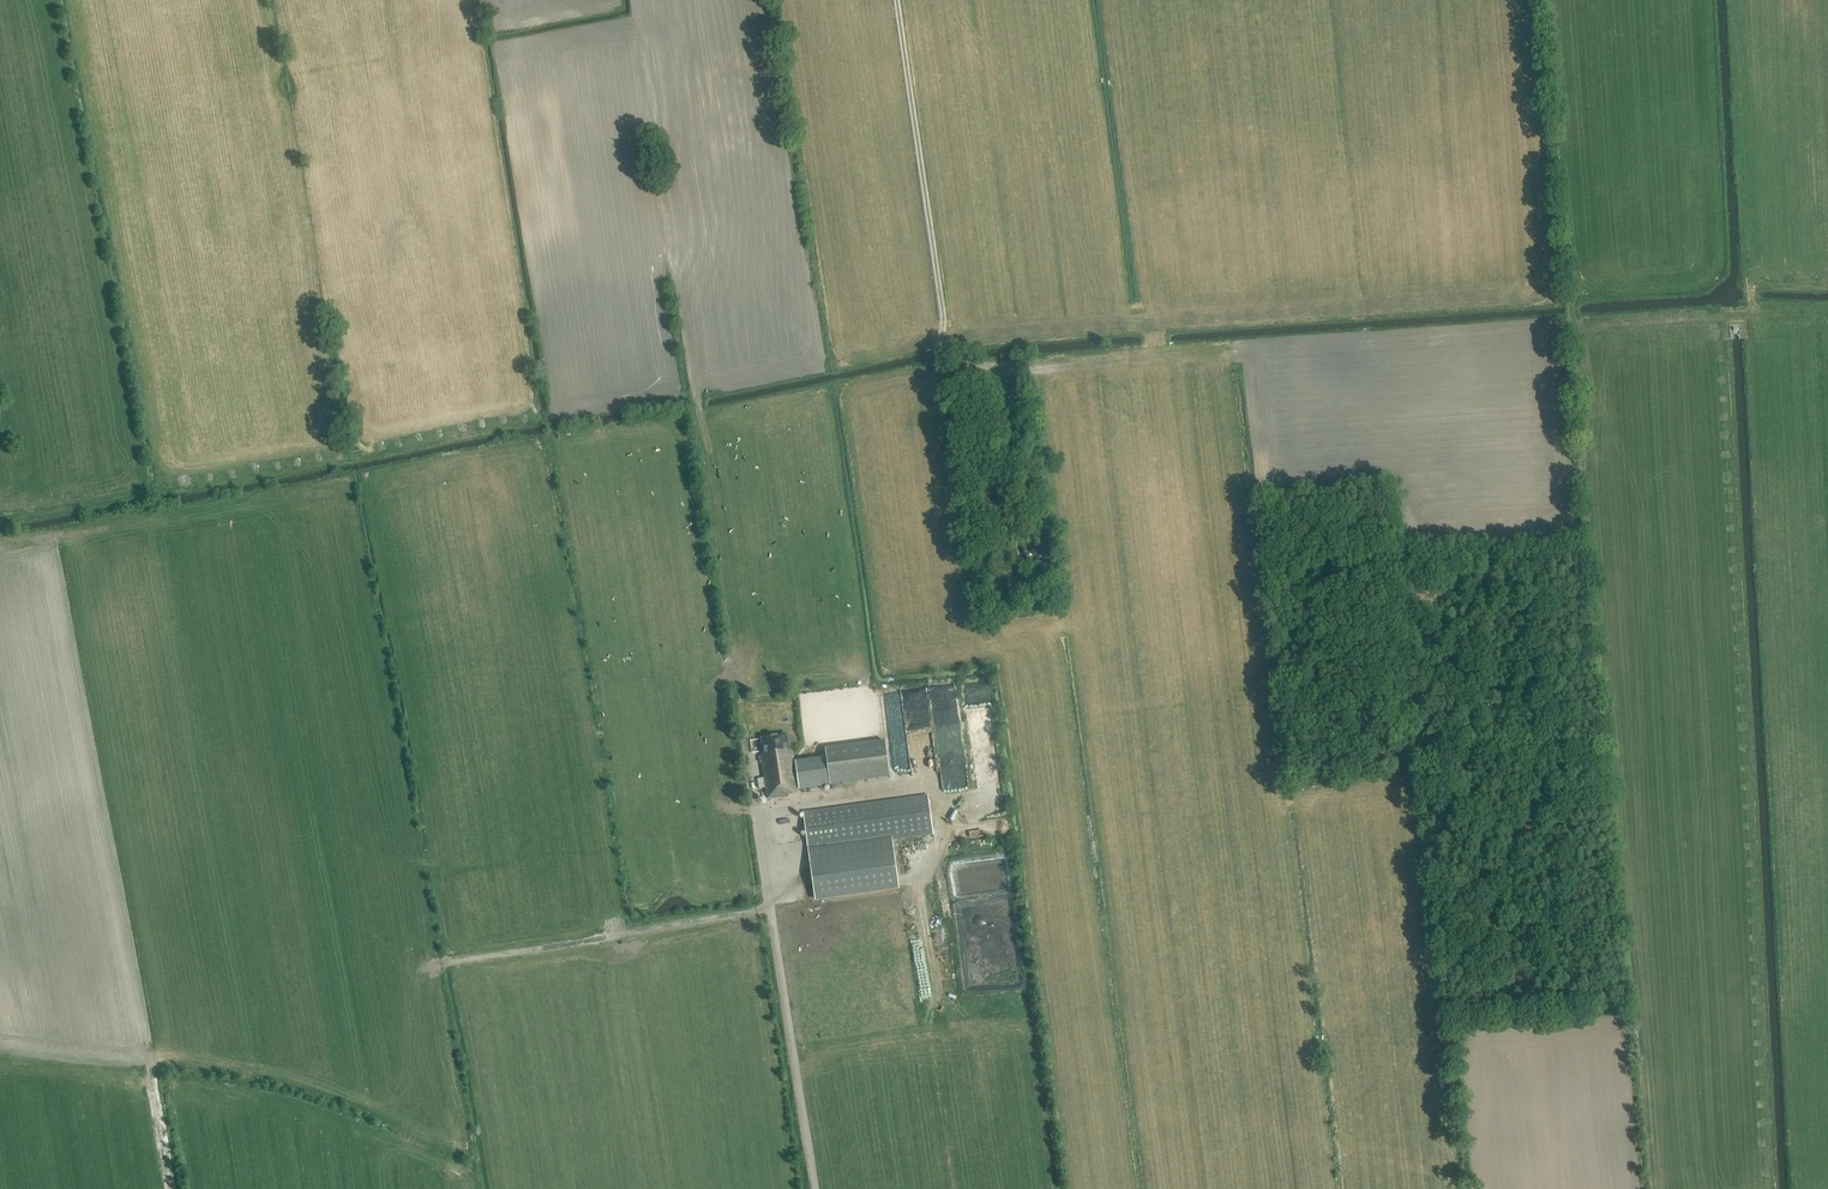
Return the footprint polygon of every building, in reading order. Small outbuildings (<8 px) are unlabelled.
[(893,715),(905,714),(904,697),(892,697),(893,715)] [(789,793),(798,792),(793,752),(789,752),(787,734),(763,738),(765,754),(762,755),(768,798),(789,795),(789,793)] [(830,757),(798,762),(802,789),(890,777),(885,742),(829,749),(830,757)] [(892,840),(933,834),(928,796),(804,813),(815,899),(898,887),(892,840)]
